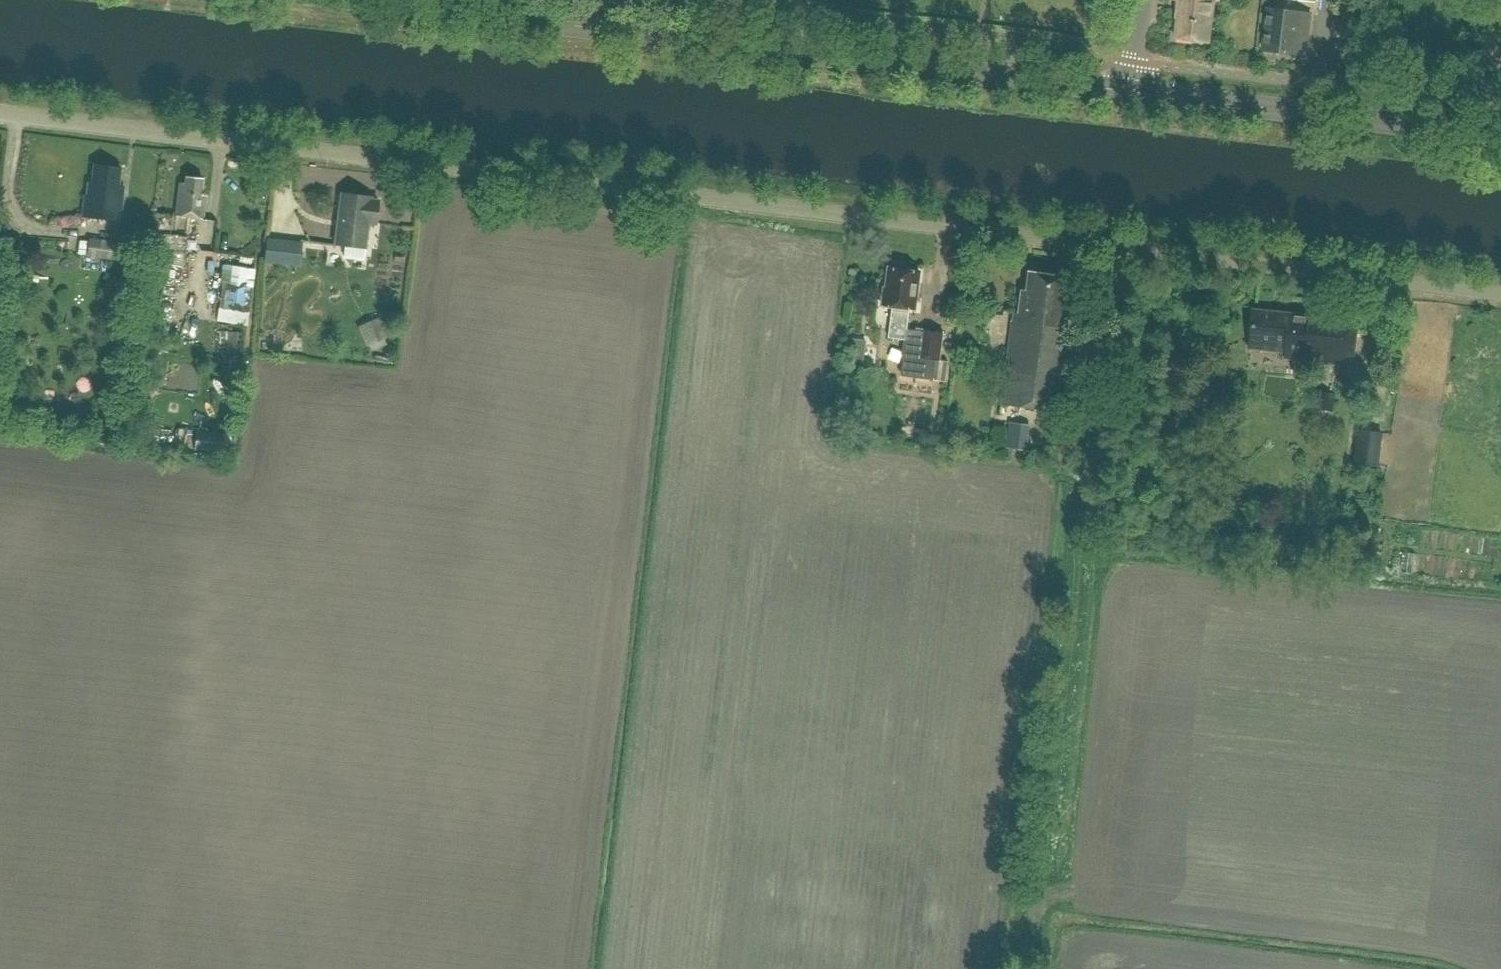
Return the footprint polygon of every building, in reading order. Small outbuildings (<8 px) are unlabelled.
[(1179,0),(1177,18),(1178,18),(1176,38),(1209,41),(1214,0),(1179,0)] [(1268,9),(1263,49),(1297,54),(1298,48),(1307,49),(1309,31),(1306,31),(1308,12),(1283,9),(1283,10),(1268,9)] [(86,197),(84,216),(119,221),(122,192),(116,191),(118,168),(95,166),(93,184),(89,183),(87,197),(86,197)] [(191,229),(193,218),(203,219),(206,196),(200,195),(203,179),(186,176),(185,184),(179,183),(175,215),(184,216),(183,228),(191,229)] [(339,214),(336,244),(364,247),(367,223),(374,224),(376,201),(365,200),(365,198),(347,196),(344,215),(339,214)] [(114,260),(117,241),(89,237),(89,240),(79,240),(77,253),(86,254),(86,256),(114,260)] [(301,243),(270,240),(268,263),(299,266),(301,243)] [(889,337),(905,339),(903,355),(905,355),(904,360),(905,360),(903,375),(933,379),(934,379),(936,359),(940,360),(944,332),(924,330),(924,332),(908,330),(910,309),(916,309),(920,272),(890,269),(888,285),(887,285),(884,305),(893,306),(889,337)] [(1012,320),(1001,404),(1066,412),(1079,316),(1067,314),(1071,278),(1030,272),(1028,290),(1022,289),(1019,312),(1015,311),(1014,320),(1012,320)] [(250,320),(252,306),(224,301),(222,315),(250,320)] [(1286,353),(1286,358),(1352,365),(1358,312),(1312,306),(1311,315),(1254,310),(1251,349),(1286,353)] [(1005,310),(991,308),(990,319),(1003,321),(1005,310)] [(380,322),(360,331),(367,346),(387,337),(380,322)] [(241,333),(227,332),(225,357),(238,358),(241,333)] [(866,341),(852,339),(849,364),(863,366),(866,341)] [(1379,467),(1382,433),(1357,430),(1353,464),(1379,467)] [(196,432),(194,448),(226,452),(228,436),(196,432)]
